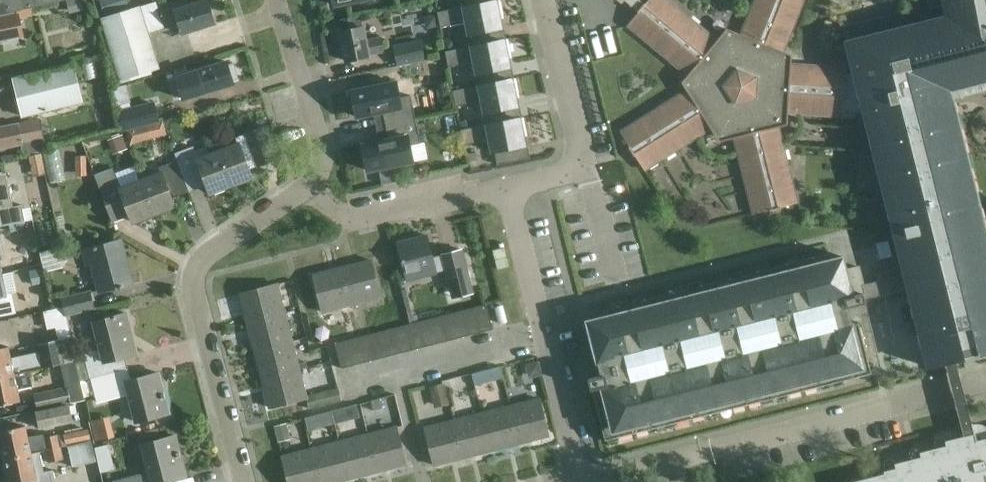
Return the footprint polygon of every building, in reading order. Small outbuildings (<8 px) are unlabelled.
[(31,8),(63,0),(0,0),(0,17),(31,8)] [(67,1),(69,13),(84,10),(82,0),(72,0),(67,1)] [(127,0),(104,0),(100,1),(103,13),(128,5),(127,0)] [(139,73),(158,67),(147,32),(163,27),(162,23),(177,19),(181,33),(214,23),(207,0),(205,0),(192,4),(191,0),(180,0),(157,7),(156,1),(102,18),(120,79),(139,73)] [(466,22),(469,34),(471,33),(473,45),(502,39),(498,18),(503,17),(499,0),(495,0),(494,0),(465,6),(437,12),(440,27),(466,22)] [(952,105),(951,98),(947,99),(944,87),(985,76),(985,0),(931,0),(932,8),(941,5),(944,16),(887,31),(883,16),(841,26),(852,72),(846,74),(846,67),(791,64),(791,61),(785,52),(783,51),(804,0),(754,0),(740,34),(733,31),(722,34),(717,40),(669,0),(648,0),(645,3),(644,2),(643,4),(639,0),(625,0),(638,10),(637,11),(638,12),(627,25),(687,75),(685,77),(685,87),(686,89),(620,131),(629,146),(628,146),(634,156),(635,155),(644,170),(711,128),(715,136),(726,140),(733,137),(753,214),(770,209),(770,210),(780,207),(797,202),(778,126),(787,124),(787,113),(843,117),(843,110),(863,112),(866,120),(905,275),(908,286),(928,368),(943,364),(957,360),(963,359),(978,355),(985,353),(985,240),(952,105)] [(436,13),(423,16),(426,29),(439,26),(436,13)] [(14,17),(0,20),(0,41),(19,36),(14,17)] [(825,20),(821,31),(828,34),(832,22),(825,20)] [(363,27),(340,31),(346,60),(369,56),(368,54),(383,51),(381,38),(367,40),(363,27)] [(455,36),(444,38),(446,50),(457,48),(455,36)] [(507,38),(502,39),(473,45),(445,51),(448,66),(474,61),(477,73),(478,73),(481,85),(510,78),(506,57),(511,56),(507,38)] [(393,46),(397,64),(425,59),(421,41),(393,46)] [(196,71),(176,77),(183,99),(202,93),(214,89),(233,83),(232,80),(238,78),(233,63),(228,65),(226,61),(196,71)] [(73,64),(14,78),(23,117),(82,104),(73,64)] [(0,80),(0,95),(13,92),(10,78),(0,80)] [(452,90),(455,105),(482,100),(484,112),(486,112),(489,124),(518,118),(514,97),(518,96),(515,78),(510,78),(481,85),(452,90)] [(415,119),(410,95),(398,97),(395,81),(390,82),(390,80),(378,82),(378,85),(351,90),(353,97),(350,97),(353,111),(355,110),(356,117),(382,111),(385,125),(415,119)] [(126,84),(112,87),(117,105),(131,102),(126,84)] [(154,100),(118,109),(124,131),(142,126),(159,122),(159,121),(154,100)] [(460,129),(463,144),(490,139),(492,151),(494,151),(497,164),(529,158),(529,156),(526,157),(522,136),(526,135),(523,117),(518,118),(489,124),(485,124),(473,127),(460,129)] [(484,117),(472,119),(473,127),(485,124),(484,117)] [(39,119),(16,124),(21,144),(23,153),(46,149),(39,119)] [(420,143),(415,119),(385,125),(388,139),(362,144),(367,170),(399,164),(400,166),(411,164),(411,161),(416,160),(413,144),(420,143)] [(471,119),(459,121),(460,129),(473,127),(472,119),(471,119)] [(159,122),(142,126),(145,140),(166,134),(163,120),(159,121),(159,122)] [(16,124),(0,127),(0,148),(21,144),(16,124)] [(238,144),(217,152),(229,185),(251,177),(247,165),(257,162),(258,165),(277,158),(268,133),(257,137),(255,130),(236,137),(238,144)] [(205,181),(209,193),(229,185),(217,152),(209,155),(206,146),(195,150),(194,146),(174,153),(177,160),(187,188),(205,181)] [(33,176),(45,174),(42,153),(29,156),(33,176)] [(75,156),(76,176),(86,175),(86,156),(75,156)] [(160,173),(140,180),(153,214),(174,206),(170,195),(187,188),(177,160),(159,168),(160,173)] [(132,222),(153,214),(140,180),(120,188),(112,168),(94,174),(110,217),(128,210),(132,222)] [(25,221),(22,206),(13,207),(6,173),(0,174),(0,226),(25,221)] [(426,235),(397,242),(406,280),(436,272),(444,270),(451,298),(468,293),(472,292),(461,249),(441,254),(442,256),(432,259),(426,235)] [(82,250),(86,265),(93,263),(100,291),(118,286),(119,287),(123,287),(122,285),(127,283),(120,256),(124,255),(119,240),(100,245),(82,250)] [(871,373),(858,322),(852,324),(847,306),(865,302),(864,297),(908,286),(905,275),(862,286),(858,267),(845,270),(842,256),(839,257),(841,262),(832,264),(829,253),(811,257),(813,263),(789,269),(787,263),(755,271),(757,277),(733,284),(731,277),(699,285),(701,292),(676,298),(675,291),(643,299),(644,306),(620,312),(619,306),(602,310),(604,320),(590,324),(589,320),(586,320),(600,375),(587,379),(590,389),(591,389),(604,440),(607,439),(607,438),(605,438),(604,433),(616,430),(618,436),(649,428),(648,422),(672,416),(674,422),(706,414),(704,408),(728,402),(730,408),(762,400),(760,394),(785,388),(786,394),(818,386),(817,380),(841,374),(842,380),(871,373)] [(370,259),(341,267),(351,304),(380,297),(370,259)] [(341,267),(313,274),(322,311),(351,304),(341,267)] [(0,274),(0,316),(15,313),(11,294),(5,295),(1,274),(0,274)] [(278,314),(286,312),(278,283),(270,285),(239,293),(247,322),(278,314)] [(64,314),(93,308),(89,292),(49,301),(52,310),(63,307),(64,314)] [(484,303),(469,307),(476,332),(491,328),(489,319),(484,303)] [(469,307),(456,311),(462,336),(476,332),(469,307)] [(456,311),(442,314),(448,339),(462,336),(456,311)] [(120,369),(117,358),(136,353),(126,312),(93,321),(101,351),(84,356),(85,359),(74,361),(79,380),(120,369)] [(278,314),(247,322),(254,350),(285,342),(293,340),(286,312),(278,314)] [(428,318),(435,343),(448,339),(442,314),(428,318)] [(415,321),(421,346),(435,343),(428,318),(415,321)] [(421,346),(415,321),(401,325),(408,350),(421,346)] [(388,328),(394,353),(408,350),(401,325),(388,328)] [(374,332),(381,357),(394,353),(388,328),(374,332)] [(361,335),(367,360),(381,357),(374,332),(361,335)] [(347,339),(354,364),(367,360),(361,335),(347,339)] [(29,370),(76,360),(71,338),(39,345),(41,355),(28,358),(27,354),(11,358),(9,346),(0,348),(0,376),(29,370)] [(354,364),(347,339),(334,342),(340,367),(354,364)] [(254,350),(261,379),(293,371),(307,367),(305,361),(298,363),(293,340),(285,342),(254,350)] [(538,361),(525,364),(528,379),(542,375),(538,361)] [(269,407),(300,399),(306,398),(306,397),(307,397),(301,374),(308,372),(307,367),(293,371),(261,379),(269,407)] [(136,422),(149,418),(169,413),(158,372),(123,381),(120,369),(79,380),(80,385),(35,395),(39,411),(85,400),(84,397),(94,395),(95,399),(96,403),(129,394),(136,422)] [(487,369),(471,374),(474,386),(490,381),(487,369)] [(20,401),(18,389),(32,386),(29,370),(0,376),(0,405),(20,401)] [(445,383),(429,387),(435,408),(450,404),(445,383)] [(309,408),(341,400),(338,388),(307,397),(306,397),(306,398),(309,408)] [(510,405),(519,443),(548,436),(538,398),(510,405)] [(491,451),(519,443),(510,405),(481,413),(491,451)] [(37,413),(40,429),(71,422),(68,406),(37,413)] [(357,407),(306,414),(307,426),(359,419),(357,407)] [(453,420),(462,458),(491,451),(481,413),(453,420)] [(90,420),(95,442),(114,437),(109,415),(90,420)] [(453,420),(424,427),(434,465),(462,458),(453,420)] [(286,423),(274,426),(278,442),(291,439),(286,423)] [(3,459),(91,440),(88,428),(63,434),(64,435),(44,439),(43,437),(28,440),(25,425),(0,431),(0,444),(3,459)] [(405,464),(397,433),(395,425),(367,432),(377,472),(405,464)] [(985,430),(981,428),(977,427),(973,428),(960,431),(961,436),(944,440),(945,445),(919,452),(920,456),(894,463),(895,468),(883,471),(884,473),(848,481),(985,481),(985,432),(985,430)] [(158,428),(138,433),(140,440),(160,435),(158,428)] [(340,448),(348,479),(377,472),(367,432),(338,440),(340,448)] [(185,476),(174,435),(142,444),(149,473),(116,481),(162,481),(185,476)] [(52,470),(44,472),(39,452),(46,451),(48,463),(63,460),(60,447),(66,446),(71,467),(96,462),(91,440),(3,459),(8,481),(55,481),(52,470)] [(319,481),(337,481),(348,479),(340,448),(338,440),(310,447),(312,455),(319,481)] [(110,444),(96,446),(100,470),(114,468),(110,444)] [(312,455),(310,447),(281,454),(288,481),(319,481),(312,455)]
